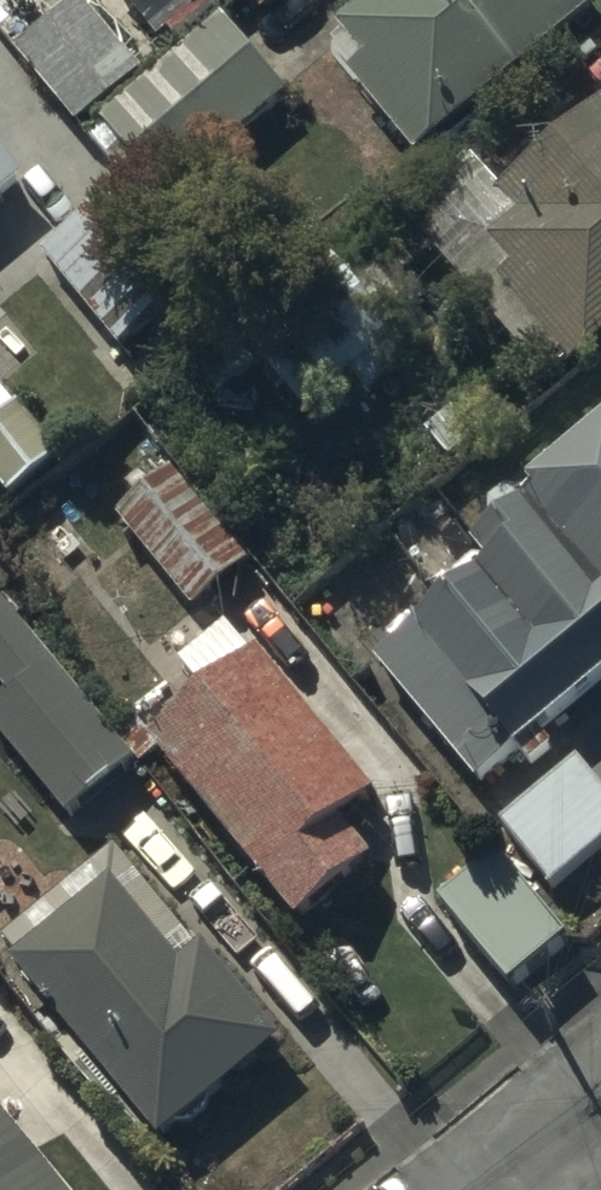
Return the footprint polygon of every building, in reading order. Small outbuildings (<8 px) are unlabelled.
[(13,38),(77,113),(139,60),(87,0),(58,0),(13,38)] [(157,31),(193,0),(131,0),(157,31)] [(211,10),(223,0),(202,0),(211,10)] [(341,6),(356,26),(337,40),(350,58),(345,61),(417,141),(586,0),(349,0),(341,6)] [(163,181),(282,79),(223,5),(103,108),(163,181)] [(600,327),(600,94),(430,232),(531,357),(556,337),(569,353),(600,327)] [(29,164),(0,130),(0,188),(29,164)] [(137,163),(40,243),(121,340),(217,261),(137,163)] [(401,317),(335,251),(270,316),(335,382),(401,317)] [(0,382),(0,485),(59,448),(26,396),(15,402),(2,381),(0,382)] [(484,502),(492,512),(473,527),(493,551),(377,649),(485,777),(522,745),(530,754),(556,732),(543,717),(600,668),(600,403),(484,502)] [(174,453),(114,499),(193,599),(252,552),(174,453)] [(0,698),(0,727),(70,811),(135,758),(0,595),(0,686),(6,693),(0,698)] [(209,694),(162,730),(297,902),(365,849),(333,808),(369,780),(262,643),(252,651),(229,622),(181,658),(209,694)] [(500,812),(551,876),(600,836),(600,776),(580,749),(500,812)] [(15,944),(9,949),(164,1131),(285,1028),(175,898),(170,901),(115,836),(89,858),(102,874),(39,928),(27,913),(5,932),(15,944)] [(494,852),(439,899),(512,985),(568,937),(494,852)] [(0,1106),(0,1189),(72,1189),(0,1106)]
